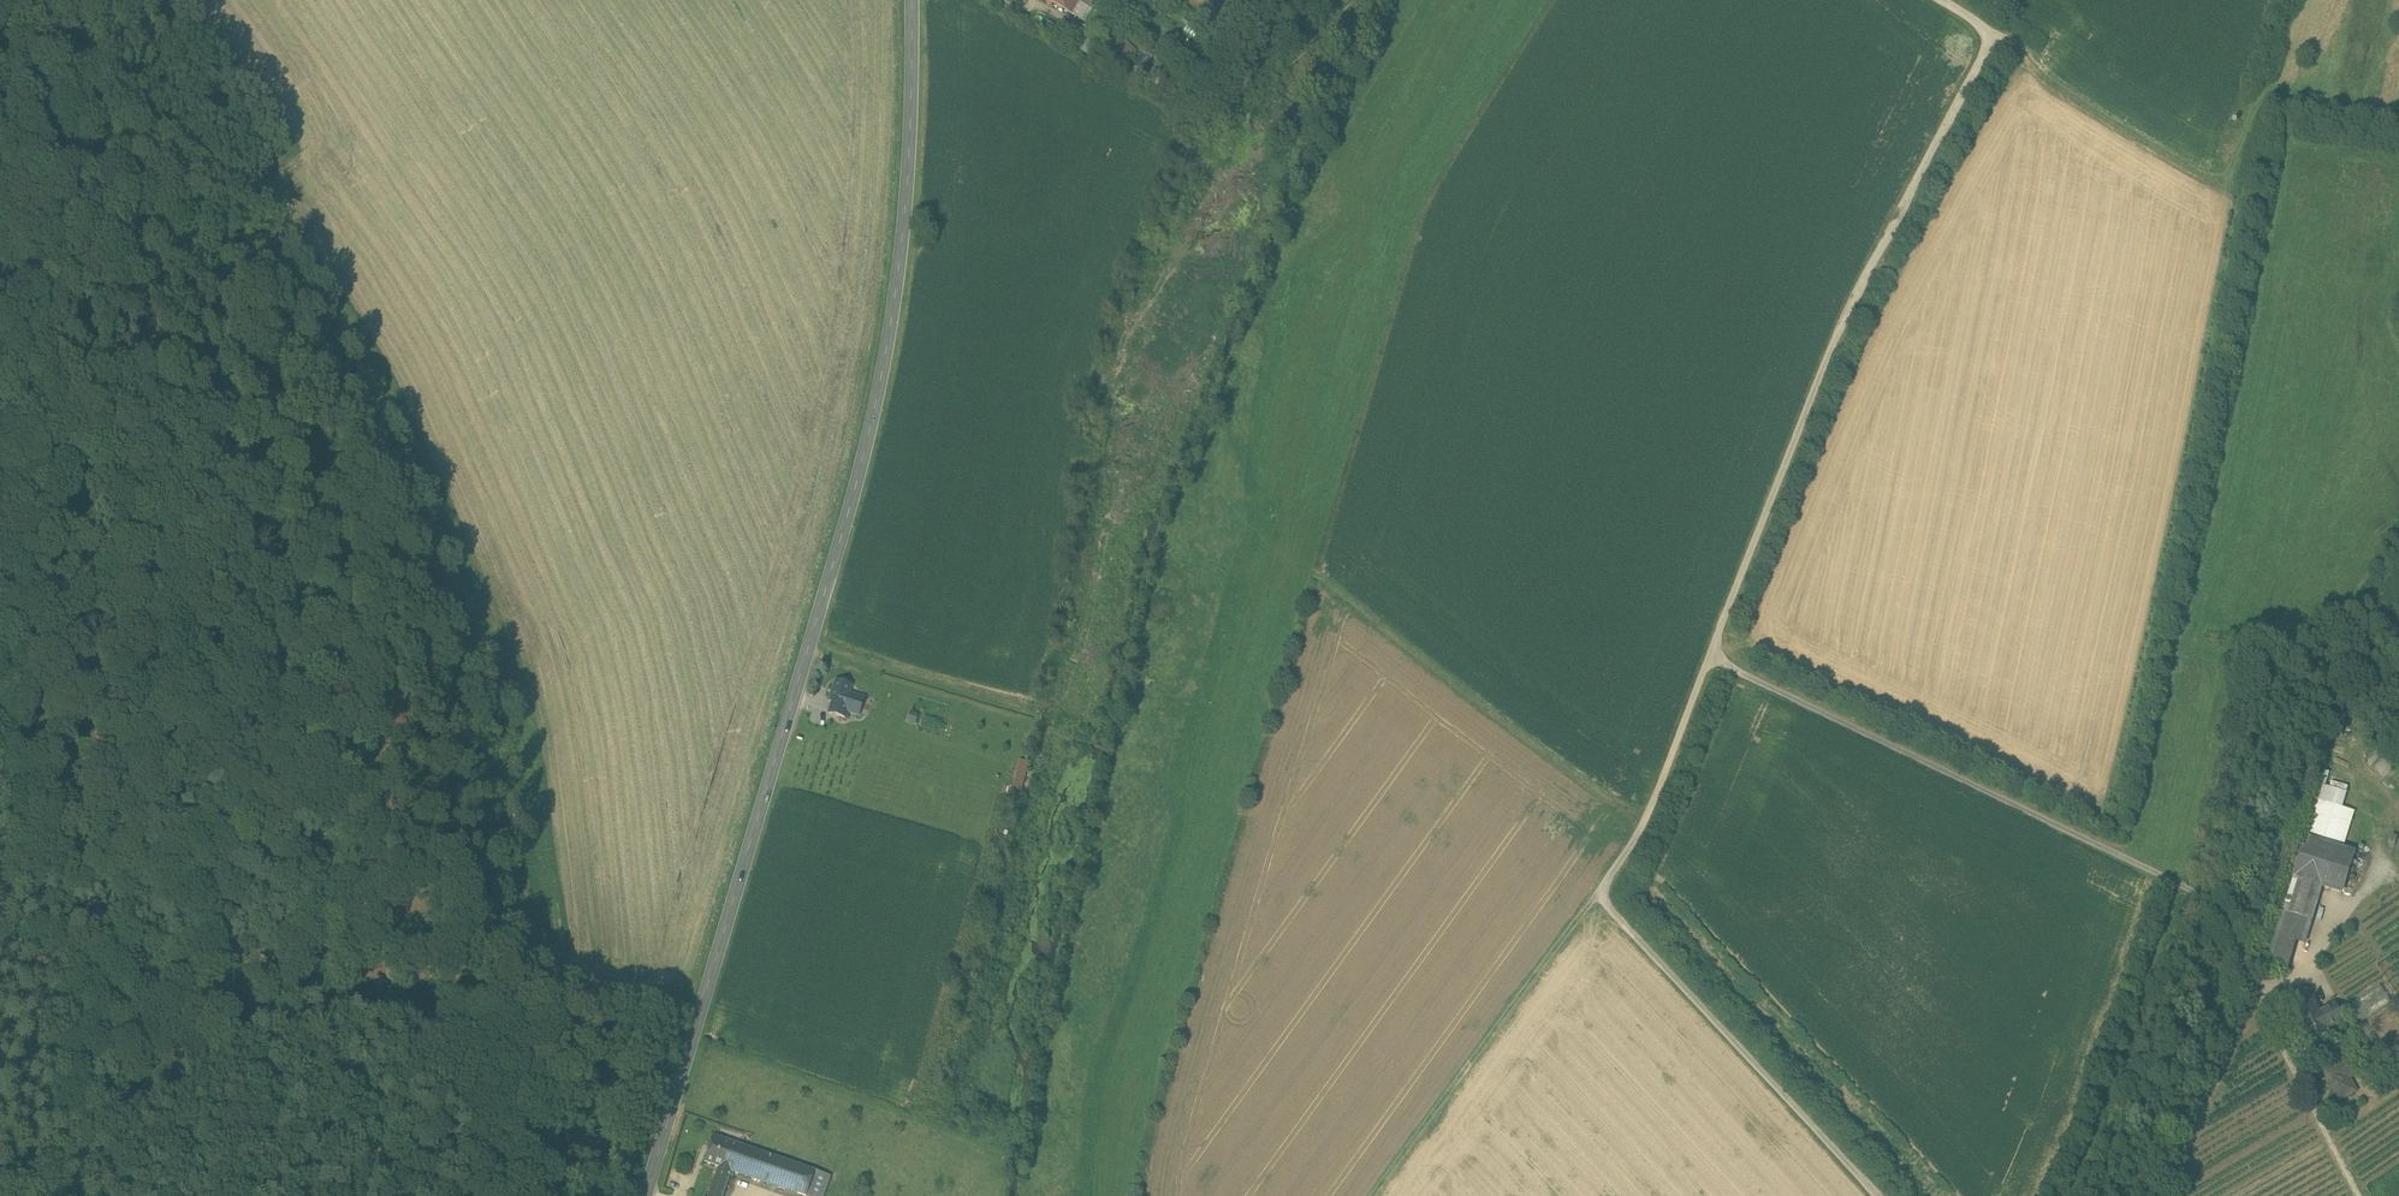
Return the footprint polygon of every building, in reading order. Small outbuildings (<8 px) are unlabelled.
[(1073,14),(1080,2),(1081,0),(1047,0),(1073,14)] [(1089,7),(1080,2),(1073,14),(1082,19),(1089,7)] [(848,711),(859,714),(864,698),(848,693),(851,685),(837,681),(830,700),(833,701),(830,712),(846,717),(848,711)] [(918,715),(912,712),(908,721),(915,724),(918,715)] [(1028,762),(1019,760),(1012,788),(1021,791),(1028,762)] [(2346,792),(2320,784),(2315,800),(2341,808),(2346,792)] [(2341,808),(2315,800),(2305,835),(2308,836),(2308,837),(2342,848),(2353,812),(2341,808)] [(2342,848),(2308,837),(2295,878),(2323,886),(2342,892),(2354,851),(2342,848)] [(2323,886),(2295,878),(2284,913),(2312,921),(2323,886)] [(2284,913),(2269,963),(2287,969),(2296,941),(2305,944),(2312,921),(2284,913)] [(2308,990),(2289,1000),(2294,1010),(2314,1001),(2308,990)] [(2314,1001),(2294,1010),(2311,1043),(2319,1038),(2329,1033),(2330,1033),(2327,1027),(2320,1013),(2314,1001)] [(2335,1006),(2320,1013),(2327,1027),(2342,1020),(2335,1006)] [(2329,1033),(2319,1038),(2321,1041),(2323,1042),(2330,1038),(2331,1036),(2329,1033)] [(2351,1056),(2324,1070),(2339,1099),(2356,1091),(2348,1075),(2358,1069),(2351,1056)] [(719,1167),(731,1171),(735,1172),(768,1183),(777,1157),(714,1135),(705,1162),(719,1167)] [(777,1157),(768,1183),(805,1195),(807,1195),(816,1170),(777,1157)] [(730,1174),(731,1171),(719,1167),(709,1195),(723,1195),(730,1174)] [(816,1170),(807,1195),(822,1195),(830,1175),(816,1170)]
